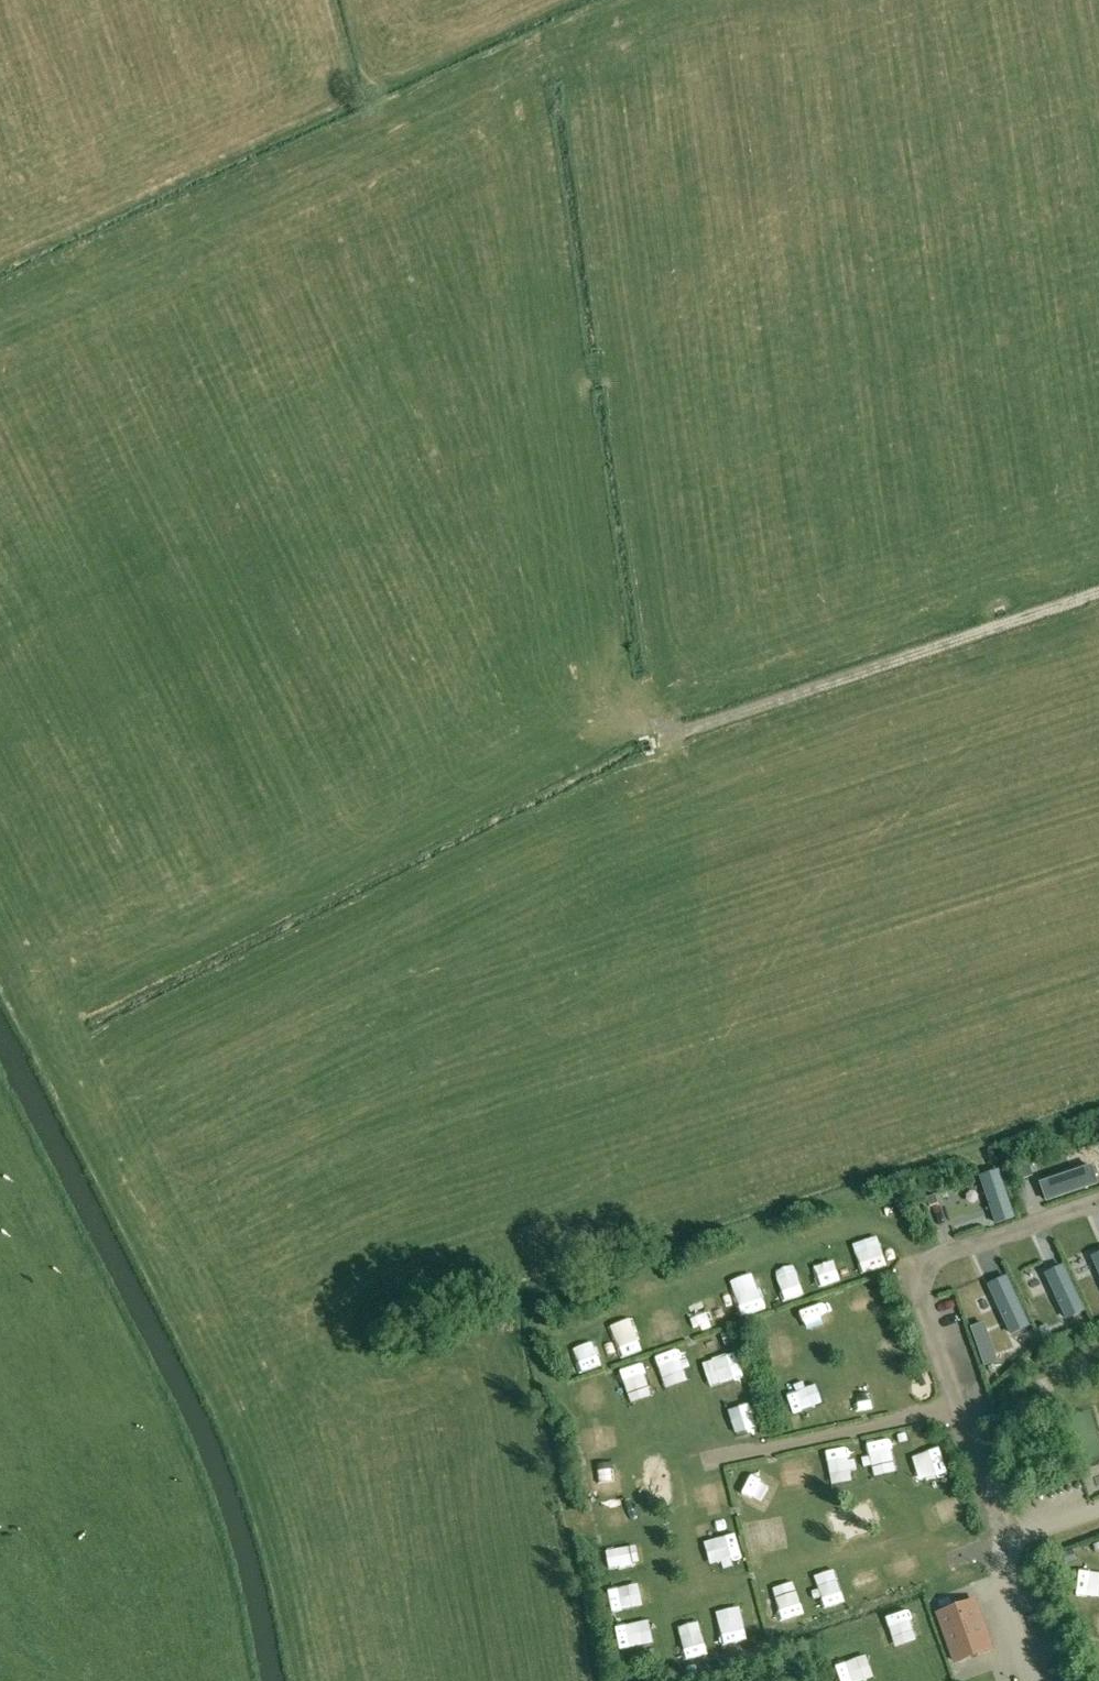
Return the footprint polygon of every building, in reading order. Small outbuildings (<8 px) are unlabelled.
[(1039,1178),(1046,1199),(1098,1183),(1092,1162),(1039,1178)] [(999,1167),(981,1173),(996,1222),(1014,1217),(999,1167)] [(1067,1317),(1084,1309),(1063,1263),(1046,1270),(1067,1317)] [(1011,1331),(1029,1323),(1007,1274),(989,1281),(1011,1331)] [(1064,1552),(1066,1561),(1076,1558),(1073,1549),(1064,1552)] [(1075,1565),(1074,1585),(1096,1586),(1097,1566),(1075,1565)] [(939,1614),(956,1662),(992,1649),(975,1601),(939,1614)] [(771,1635),(781,1632),(778,1624),(769,1627),(771,1635)]
